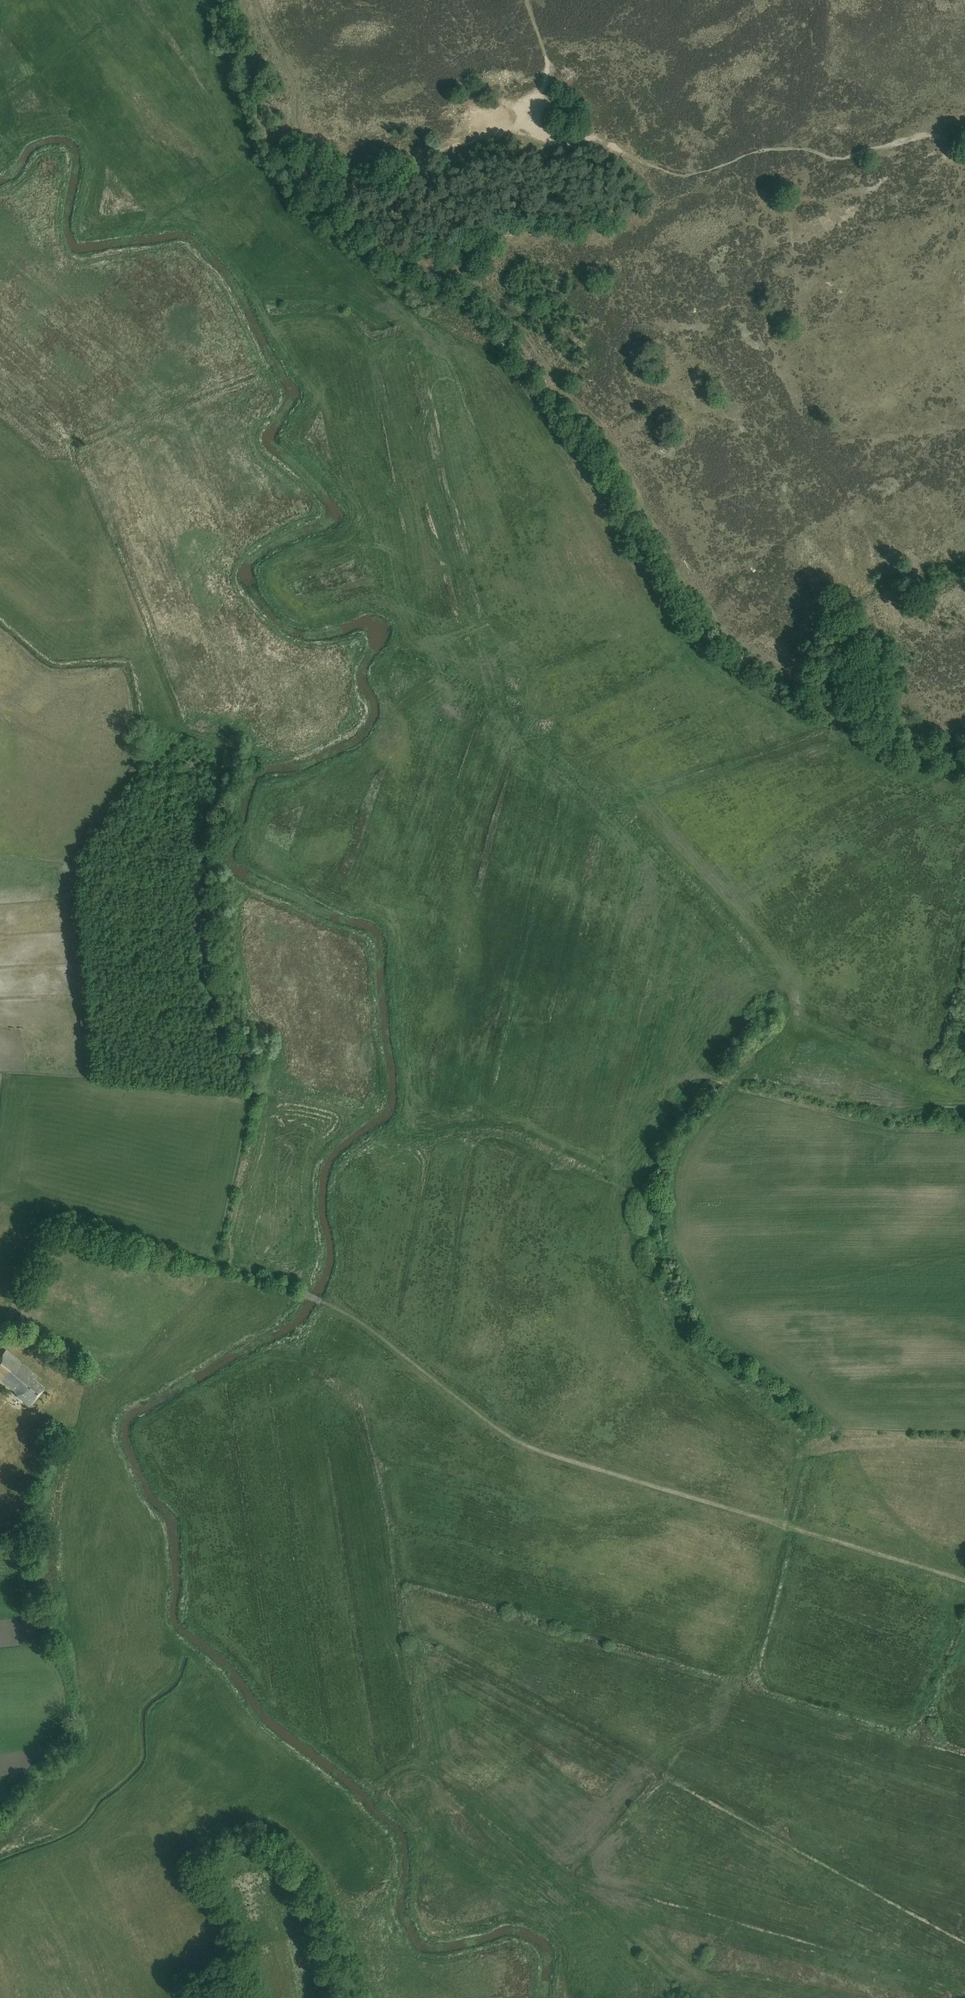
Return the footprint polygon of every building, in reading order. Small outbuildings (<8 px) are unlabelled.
[(6,1351),(0,1358),(0,1378),(16,1391),(17,1394),(30,1404),(44,1387),(33,1379),(36,1375),(6,1351)]
